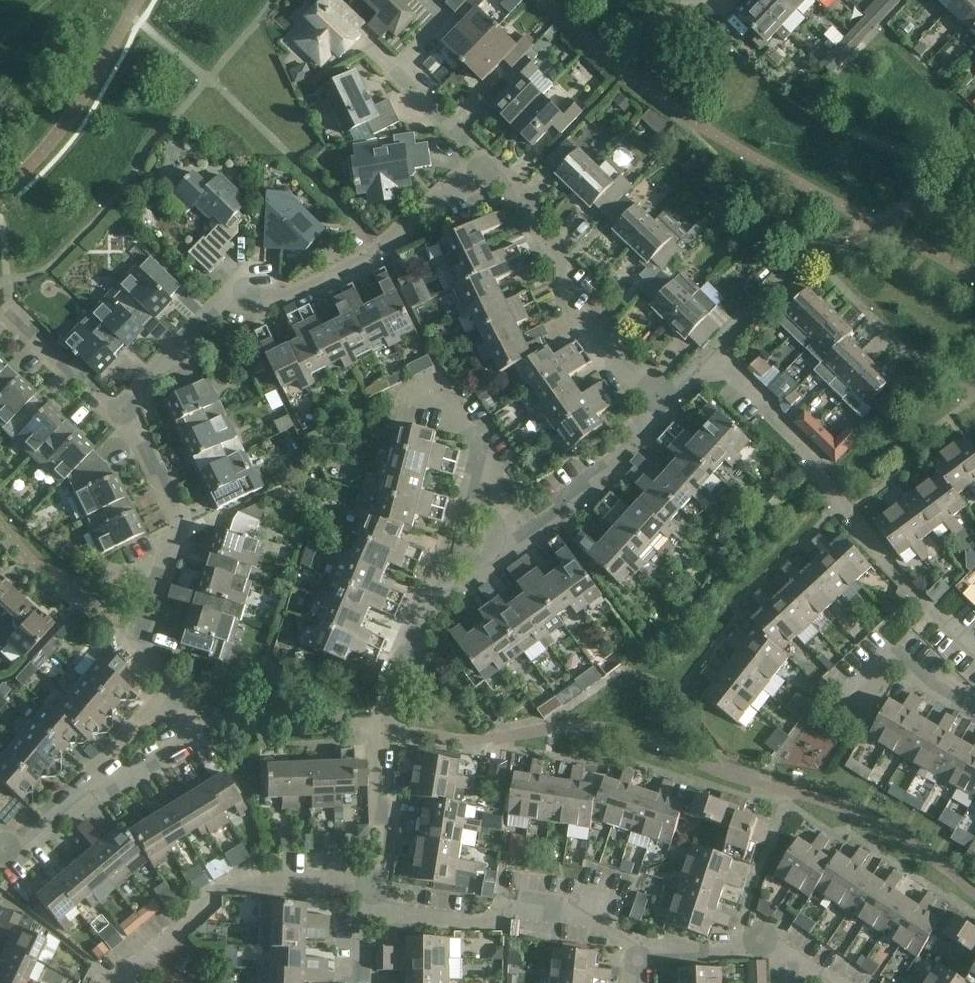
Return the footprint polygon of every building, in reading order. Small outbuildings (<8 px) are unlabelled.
[(364,25),(339,0),(326,0),(309,18),(315,24),(298,42),(322,66),(335,52),(341,58),(360,38),(356,34),(364,25)] [(416,0),(371,0),(383,11),(369,26),(383,39),(390,31),(396,36),(415,15),(408,8),(416,0)] [(464,63),(498,28),(478,9),(486,1),(485,0),(469,0),(457,13),(466,22),(445,44),(464,63)] [(778,34),(785,41),(792,34),(784,27),(756,0),(751,0),(745,7),(738,14),(753,29),(746,35),(762,50),(768,43),(768,44),(778,34)] [(786,0),(756,0),(784,27),(799,11),(786,0)] [(809,0),(786,0),(799,11),(809,0)] [(884,3),(881,0),(877,0),(863,14),(877,27),(892,10),(884,3)] [(902,0),(886,0),(884,3),(892,10),(902,0)] [(958,0),(939,0),(949,9),(958,0)] [(974,14),(974,0),(958,0),(949,9),(964,25),(974,14)] [(940,46),(956,20),(945,13),(929,39),(940,46)] [(861,43),(877,27),(863,14),(848,30),(861,43)] [(964,25),(974,35),(974,14),(964,25)] [(809,40),(820,50),(841,29),(831,19),(809,40)] [(517,46),(498,28),(464,63),(484,81),(505,60),(514,68),(525,56),(534,47),(525,38),(517,46)] [(848,58),(861,43),(848,30),(834,45),(848,58)] [(919,43),(913,49),(921,56),(927,50),(919,43)] [(767,54),(778,65),(785,59),(773,48),(767,54)] [(837,48),(822,64),(832,74),(836,69),(848,58),(837,48)] [(514,127),(543,96),(528,82),(540,71),(525,56),(514,68),(504,78),(513,87),(493,107),(514,127)] [(945,67),(939,73),(939,74),(943,78),(944,77),(950,72),(945,67)] [(348,133),(369,122),(375,135),(401,122),(390,100),(375,107),(358,72),(326,88),(348,133)] [(625,112),(632,104),(622,94),(614,102),(625,112)] [(543,96),(514,127),(534,146),(553,126),(562,134),(583,112),(568,99),(557,110),(543,96)] [(660,134),(648,148),(660,160),(684,133),(681,130),(652,110),(644,119),(660,134)] [(409,170),(432,167),(429,143),(417,145),(415,133),(395,136),(396,148),(380,151),(378,144),(357,147),(359,159),(355,160),(360,193),(370,192),(372,203),(400,199),(398,187),(411,185),(409,170)] [(628,162),(637,152),(621,138),(612,148),(628,162)] [(555,175),(573,192),(597,167),(597,166),(580,150),(579,151),(568,140),(548,160),(559,171),(555,175)] [(595,205),(606,216),(625,196),(626,196),(634,187),(622,176),(624,173),(607,156),(597,166),(597,167),(573,192),(591,209),(595,205)] [(644,170),(637,179),(660,199),(673,184),(664,176),(658,182),(644,170)] [(246,219),(239,213),(246,205),(240,199),(243,196),(222,176),(211,188),(195,173),(175,194),(191,209),(194,206),(210,221),(215,216),(223,223),(216,230),(226,240),(246,219)] [(749,193),(744,188),(732,200),(740,208),(752,196),(749,193)] [(306,251),(326,231),(289,194),(269,193),(266,249),(306,251)] [(636,206),(626,196),(625,196),(606,216),(617,226),(613,230),(631,248),(655,222),(654,221),(637,206),(636,206)] [(664,211),(654,221),(655,222),(631,248),(643,259),(640,263),(647,269),(640,276),(650,285),(663,272),(664,271),(683,251),(693,240),(664,211)] [(444,260),(447,266),(488,247),(483,236),(507,224),(502,212),(441,242),(449,258),(444,260)] [(211,273),(225,257),(205,238),(191,254),(211,273)] [(455,271),(462,285),(463,286),(523,256),(518,244),(493,257),(488,247),(447,266),(451,273),(455,271)] [(461,313),(503,292),(498,281),(529,267),(523,256),(463,286),(462,285),(455,289),(463,304),(458,306),(461,313)] [(138,266),(120,284),(156,319),(174,300),(172,298),(183,287),(152,257),(141,268),(138,266)] [(403,287),(413,282),(403,260),(392,265),(403,287)] [(387,299),(376,304),(396,344),(403,341),(400,337),(416,329),(386,268),(374,274),(387,299)] [(650,307),(668,324),(701,291),(683,273),(674,283),(663,272),(650,285),(643,292),(654,303),(650,307)] [(707,278),(699,285),(714,301),(722,294),(707,278)] [(156,319),(120,284),(92,313),(128,348),(156,319)] [(396,344),(376,304),(366,309),(354,284),(343,290),(373,351),(388,343),(390,348),(396,344)] [(792,337),(824,304),(809,289),(777,322),(792,337)] [(373,351),(343,290),(331,295),(343,320),(333,325),(353,365),(360,362),(358,358),(373,351)] [(480,330),(537,302),(532,290),(507,302),(503,292),(461,313),(464,319),(473,315),(480,330)] [(719,307),(718,307),(701,291),(668,324),(686,341),(690,337),(701,348),(719,328),(721,330),(732,319),(719,307)] [(482,356),(522,336),(518,325),(543,313),(537,302),(480,330),(488,345),(479,349),(482,356)] [(327,367),(299,311),(296,303),(284,309),(294,329),(300,341),(290,346),(310,387),(316,383),(312,375),(327,367)] [(814,343),(838,318),(824,304),(792,337),(806,350),(813,342),(814,343)] [(353,365),(333,325),(323,330),(317,318),(310,305),(299,311),(327,367),(342,360),(347,369),(353,365)] [(100,376),(128,348),(92,313),(95,316),(85,326),(82,324),(65,342),(100,376)] [(838,318),(814,343),(829,357),(847,338),(848,339),(854,332),(838,318)] [(303,390),(310,387),(290,346),(280,351),(268,326),(256,332),(284,389),(299,381),(303,390)] [(502,374),(518,366),(517,365),(545,351),(539,340),(527,346),(522,336),(482,356),(485,362),(494,358),(502,374)] [(862,352),(848,339),(847,338),(829,357),(814,371),(829,386),(828,387),(862,352)] [(549,348),(545,351),(517,365),(518,366),(533,388),(534,388),(585,352),(578,342),(556,358),(549,348)] [(247,358),(255,376),(258,374),(268,370),(259,352),(247,358)] [(540,414),(577,388),(570,378),(593,362),(585,352),(534,388),(533,388),(529,391),(539,405),(536,408),(540,414)] [(843,401),(877,367),(862,352),(828,387),(843,401)] [(8,366),(0,358),(0,374),(8,366)] [(757,372),(766,363),(760,358),(751,367),(757,372)] [(766,363),(757,372),(763,378),(772,369),(766,363)] [(451,364),(444,369),(448,374),(454,370),(451,364)] [(37,393),(8,366),(0,374),(0,428),(2,430),(37,393)] [(863,420),(872,410),(868,406),(892,381),(877,367),(843,401),(863,420)] [(781,406),(795,392),(789,386),(795,380),(785,372),(768,390),(777,398),(781,405),(780,405),(781,406)] [(182,438),(228,415),(221,401),(220,402),(209,380),(165,401),(176,423),(175,424),(182,438)] [(557,430),(613,391),(606,381),(583,397),(577,388),(540,414),(544,419),(548,417),(557,430)] [(613,391),(557,430),(567,444),(563,447),(568,453),(604,427),(598,417),(620,402),(613,391)] [(795,392),(781,406),(785,415),(793,407),(801,397),(795,392)] [(32,457),(66,421),(37,393),(2,430),(32,457)] [(712,424),(704,432),(737,462),(742,457),(739,454),(750,441),(700,396),(691,405),(712,424)] [(70,424),(82,413),(75,404),(62,414),(70,424)] [(200,474),(246,451),(228,415),(182,438),(200,474)] [(289,415),(275,422),(280,434),(295,426),(289,415)] [(809,437),(820,425),(814,419),(805,428),(812,434),(809,437)] [(61,484),(67,478),(92,451),(95,449),(66,421),(32,457),(61,484)] [(392,448),(458,464),(461,452),(434,445),(437,433),(394,422),(392,430),(396,431),(392,448)] [(676,422),(668,432),(714,474),(725,461),(732,468),(737,462),(704,432),(696,441),(676,422)] [(820,427),(812,435),(809,438),(836,464),(859,441),(848,431),(836,443),(820,427)] [(679,459),(672,468),(705,498),(710,493),(703,486),(714,474),(668,432),(659,441),(679,459)] [(974,493),(974,450),(965,437),(948,449),(974,484),(969,487),(974,494),(974,493)] [(458,464),(392,448),(388,464),(384,463),(382,470),(425,481),(428,469),(455,476),(458,464)] [(958,496),(969,487),(974,484),(948,449),(931,462),(940,473),(958,496)] [(71,496),(82,518),(85,517),(86,517),(127,497),(116,474),(113,475),(106,461),(104,462),(92,451),(67,478),(75,494),(71,496)] [(246,451),(200,474),(218,511),(264,488),(246,451)] [(682,509),(646,477),(635,467),(627,476),(647,495),(639,503),(673,534),(678,528),(671,522),(682,509)] [(700,503),(705,498),(672,468),(664,476),(654,467),(646,477),(682,509),(693,497),(700,503)] [(381,494),(447,510),(450,498),(423,492),(425,481),(382,470),(380,477),(385,478),(381,494)] [(950,530),(959,523),(954,517),(967,507),(958,496),(940,473),(924,486),(950,520),(945,523),(950,530)] [(934,532),(945,523),(950,520),(924,486),(908,498),(934,532)] [(292,492),(285,489),(267,498),(286,506),(292,492)] [(612,493),(603,502),(653,548),(664,536),(668,539),(673,534),(639,503),(632,511),(612,493)] [(447,510),(381,494),(377,511),(372,509),(370,515),(370,516),(406,525),(405,526),(414,528),(417,516),(443,523),(447,510)] [(145,533),(127,497),(86,517),(92,530),(89,531),(100,555),(145,533)] [(934,532),(908,498),(874,523),(900,557),(913,548),(923,562),(932,555),(922,541),(934,532)] [(615,530),(607,538),(641,569),(645,564),(642,560),(653,548),(603,502),(595,512),(615,530)] [(370,516),(370,515),(362,512),(359,519),(364,521),(357,537),(361,539),(362,538),(420,563),(425,551),(399,540),(405,526),(406,525),(370,516)] [(959,523),(950,530),(956,537),(965,530),(959,523)] [(217,529),(205,567),(248,581),(253,567),(257,568),(264,544),(217,529)] [(636,574),(641,569),(607,538),(599,547),(579,529),(570,538),(620,584),(632,571),(636,574)] [(818,548),(826,541),(821,535),(813,543),(818,548)] [(826,541),(818,548),(823,554),(827,550),(857,582),(872,567),(843,536),(832,546),(826,541)] [(565,566),(556,573),(583,610),(602,595),(597,588),(597,587),(560,537),(549,544),(565,566)] [(415,574),(420,563),(362,538),(361,539),(355,554),(346,550),(343,557),(385,574),(389,564),(415,574)] [(812,564),(842,596),(857,582),(827,550),(823,554),(812,564)] [(328,558),(341,563),(343,557),(331,551),(328,558)] [(388,601),(401,607),(406,595),(381,585),(385,574),(343,557),(341,563),(334,578),(343,582),(388,601)] [(788,576),(797,568),(791,563),(783,570),(788,576)] [(842,596),(812,564),(802,574),(797,568),(788,576),(793,582),(798,578),(827,609),(842,596)] [(205,567),(193,606),(241,620),(253,582),(248,581),(205,567)] [(589,618),(583,610),(556,573),(547,580),(539,569),(529,577),(558,616),(572,606),(583,622),(589,618)] [(0,575),(0,606),(6,612),(21,595),(0,575)] [(550,634),(544,626),(558,616),(529,577),(519,584),(527,595),(518,602),(544,638),(550,646),(554,644),(548,635),(550,634)] [(783,592),(812,623),(827,609),(798,578),(793,582),(783,592)] [(401,607),(388,601),(343,582),(336,598),(328,594),(325,601),(366,618),(371,608),(396,618),(401,607)] [(758,604),(767,596),(761,590),(753,598),(758,604)] [(888,609),(905,601),(900,590),(882,599),(888,609)] [(767,596),(758,604),(764,609),(768,606),(797,637),(812,623),(783,592),(772,602),(767,596)] [(21,595),(6,612),(0,618),(0,648),(3,648),(7,643),(24,658),(54,625),(21,595)] [(490,605),(519,645),(525,652),(540,642),(546,650),(550,646),(544,638),(518,602),(508,609),(501,598),(490,605)] [(324,627),(382,651),(387,640),(362,629),(366,618),(325,601),(322,607),(331,611),(325,626),(324,627)] [(525,652),(519,645),(490,605),(480,613),(488,624),(479,630),(506,666),(525,652)] [(233,644),(241,620),(193,606),(186,630),(188,631),(184,646),(225,659),(229,643),(233,644)] [(782,651),(797,637),(768,606),(764,609),(752,620),(760,628),(781,652),(782,651)] [(324,627),(325,626),(320,624),(313,640),(309,638),(306,646),(347,663),(352,652),(377,663),(382,651),(324,627)] [(506,666),(479,630),(470,637),(462,627),(451,634),(486,681),(506,666)] [(734,648),(740,653),(743,649),(776,675),(790,658),(782,651),(781,652),(760,628),(747,644),(740,639),(734,648)] [(150,631),(147,641),(171,647),(173,637),(150,631)] [(734,648),(740,639),(734,634),(727,643),(734,648)] [(60,646),(52,638),(45,647),(53,654),(60,646)] [(53,654),(45,647),(37,655),(45,662),(53,654)] [(82,679),(116,707),(120,702),(136,701),(139,697),(115,677),(125,664),(107,649),(96,662),(87,654),(73,670),(82,679)] [(740,653),(730,664),(764,691),(776,675),(743,649),(740,653)] [(441,654),(432,661),(442,674),(451,667),(441,654)] [(721,676),(715,671),(708,680),(714,685),(717,680),(751,707),(764,691),(730,664),(721,676)] [(281,682),(282,667),(272,666),(271,682),(281,682)] [(708,680),(715,671),(709,666),(702,675),(708,680)] [(308,669),(299,668),(297,683),(307,683),(308,669)] [(23,686),(31,678),(23,671),(15,679),(23,686)] [(68,695),(110,731),(112,728),(111,712),(116,707),(82,679),(68,695)] [(738,723),(751,707),(717,680),(714,685),(704,697),(738,723)] [(4,699),(11,690),(3,683),(0,686),(0,695),(4,699)] [(565,706),(583,693),(577,683),(558,696),(565,706)] [(819,700),(827,690),(818,684),(810,693),(819,700)] [(907,701),(917,707),(921,700),(911,694),(907,701)] [(54,712),(87,740),(91,736),(107,734),(110,731),(68,695),(54,712)] [(545,719),(546,718),(565,706),(558,696),(538,710),(545,719)] [(869,737),(887,748),(908,711),(903,708),(890,700),(869,737)] [(913,713),(917,707),(907,701),(903,708),(908,711),(887,748),(905,758),(926,721),(913,713)] [(31,722),(64,750),(69,745),(84,744),(87,740),(54,712),(46,705),(31,722)] [(492,711),(499,719),(507,713),(501,705),(492,711)] [(943,722),(952,727),(957,720),(947,715),(943,722)] [(939,728),(926,721),(905,758),(922,768),(944,731),(939,728)] [(17,738),(58,774),(61,771),(60,755),(64,750),(31,722),(17,738)] [(952,727),(943,722),(939,728),(944,731),(922,768),(918,775),(924,780),(929,772),(940,778),(961,741),(949,734),(952,727)] [(776,752),(788,737),(778,729),(766,744),(776,752)] [(2,755),(36,784),(40,778),(56,777),(58,774),(17,738),(2,755)] [(940,778),(958,788),(974,758),(974,749),(961,741),(940,778)] [(367,761),(354,762),(354,749),(340,750),(340,762),(332,762),(334,807),(334,819),(342,819),(341,795),(356,794),(356,786),(368,785),(367,761)] [(0,758),(0,783),(5,787),(15,795),(25,804),(30,808),(33,804),(31,789),(36,784),(2,755),(0,758)] [(418,755),(415,776),(457,782),(456,788),(465,789),(467,778),(458,777),(461,763),(461,762),(418,755)] [(958,788),(974,798),(974,758),(958,788)] [(534,760),(532,768),(544,770),(545,762),(534,760)] [(311,763),(312,796),(325,796),(326,808),(334,807),(332,762),(311,763)] [(298,797),(312,796),(311,763),(289,764),(291,809),(299,809),(298,797)] [(291,809),(289,764),(266,765),(267,798),(282,797),(283,809),(291,809)] [(574,767),(573,775),(584,777),(585,769),(574,767)] [(869,767),(868,782),(886,783),(887,768),(869,767)] [(531,776),(537,777),(530,819),(550,823),(557,780),(542,778),(544,770),(532,768),(531,776)] [(626,768),(623,776),(634,779),(636,772),(626,768)] [(224,773),(205,785),(222,813),(234,806),(240,816),(247,811),(224,773)] [(531,776),(516,773),(509,816),(523,818),(530,819),(537,777),(531,776)] [(573,775),(571,782),(577,783),(570,826),(591,829),(593,819),(603,788),(583,784),(584,777),(573,775)] [(454,802),(463,804),(466,789),(473,791),(475,780),(467,778),(465,789),(456,788),(457,782),(415,776),(412,797),(426,799),(426,798),(454,803),(454,802)] [(623,776),(621,783),(626,785),(613,826),(632,832),(645,791),(631,787),(634,779),(623,776)] [(606,778),(603,788),(593,819),(613,826),(626,785),(621,783),(606,778)] [(557,780),(550,823),(570,826),(577,783),(571,782),(557,780)] [(665,781),(662,789),(673,792),(675,784),(665,781)] [(186,796),(210,834),(228,823),(222,813),(205,785),(186,796)] [(15,795),(5,787),(0,792),(0,813),(15,795)] [(662,789),(659,796),(665,798),(652,838),(672,845),(682,813),(685,804),(670,800),(673,792),(662,789)] [(645,791),(632,832),(652,838),(665,798),(659,796),(645,791)] [(685,804),(682,813),(733,830),(725,855),(734,859),(745,863),(752,843),(764,847),(771,825),(743,816),(748,801),(723,793),(720,803),(688,792),(685,804)] [(902,800),(921,811),(925,804),(906,793),(902,800)] [(25,804),(15,795),(0,813),(0,819),(7,825),(25,804)] [(203,838),(210,834),(186,796),(168,807),(185,835),(197,828),(203,838)] [(473,832),(474,821),(466,820),(468,805),(463,804),(454,802),(454,803),(426,798),(426,799),(423,819),(465,825),(464,831),(473,832)] [(174,842),(185,835),(168,807),(149,819),(173,857),(180,852),(174,842)] [(956,814),(949,826),(956,831),(958,827),(963,818),(956,814)] [(125,834),(148,860),(154,868),(173,857),(149,819),(126,833),(125,834)] [(462,845),(464,831),(465,825),(423,819),(419,839),(462,845)] [(131,874),(102,840),(86,821),(77,829),(93,848),(86,854),(107,879),(115,888),(131,874)] [(474,821),(473,832),(481,834),(483,822),(474,821)] [(125,834),(126,833),(120,826),(102,840),(131,874),(148,860),(125,834)] [(293,831),(280,831),(281,851),(293,851),(293,831)] [(821,834),(816,841),(826,847),(830,841),(821,834)] [(305,850),(314,850),(313,835),(305,835),(305,850)] [(509,855),(508,857),(523,859),(523,857),(527,838),(516,836),(512,835),(509,855)] [(323,837),(323,849),(335,848),(334,836),(323,837)] [(466,872),(468,861),(460,860),(462,845),(419,839),(416,859),(459,866),(458,871),(466,872)] [(799,839),(776,875),(793,886),(817,851),(812,848),(799,839)] [(812,848),(817,851),(793,886),(811,898),(816,890),(835,862),(833,861),(822,854),(826,847),(816,841),(812,848)] [(725,855),(693,845),(686,865),(727,879),(729,873),(734,859),(725,855)] [(856,856),(865,862),(870,855),(860,849),(856,856)] [(548,862),(554,863),(556,851),(549,850),(548,862)] [(970,850),(963,861),(974,868),(974,853),(970,850)] [(97,888),(107,879),(86,854),(69,868),(98,902),(105,897),(97,888)] [(833,861),(835,862),(816,890),(827,897),(833,901),(856,865),(852,862),(839,854),(833,861)] [(852,862),(856,865),(833,901),(850,912),(873,876),(861,868),(865,862),(856,856),(852,862)] [(456,887),(458,871),(459,866),(416,859),(413,880),(456,887)] [(221,875),(232,869),(227,860),(215,866),(221,875)] [(620,870),(632,874),(635,864),(624,860),(620,870)] [(468,861),(466,872),(475,874),(476,869),(477,863),(468,861)] [(727,879),(686,865),(680,885),(721,898),(726,884),(733,886),(736,876),(729,873),(727,879)] [(92,907),(98,902),(69,868),(53,882),(74,907),(84,898),(92,907)] [(203,882),(196,871),(186,877),(194,888),(203,882)] [(894,871),(890,878),(899,884),(904,878),(894,871)] [(744,878),(736,876),(733,886),(741,889),(744,878)] [(890,888),(886,885),(873,876),(850,912),(867,923),(890,888)] [(886,885),(890,888),(867,923),(884,935),(907,899),(895,891),(899,884),(890,878),(886,885)] [(64,916),(74,907),(53,882),(36,897),(65,931),(72,925),(64,916)] [(721,898),(680,885),(674,904),(715,918),(716,912),(721,898)] [(650,897),(639,893),(631,918),(641,922),(650,897)] [(924,900),(933,907),(938,900),(928,894),(924,900)] [(827,909),(833,901),(827,897),(822,905),(827,909)] [(920,907),(907,899),(884,935),(901,946),(924,910),(920,907)] [(920,907),(924,910),(901,946),(918,958),(937,930),(942,922),(929,913),(933,907),(924,900),(920,907)] [(259,925),(328,928),(329,916),(305,915),(305,904),(272,903),(272,904),(261,903),(259,925)] [(715,918),(674,904),(667,924),(708,938),(713,923),(720,925),(724,915),(716,912),(715,918)] [(36,961),(45,941),(17,928),(22,917),(0,907),(0,935),(10,939),(6,948),(36,961)] [(137,914),(144,923),(151,917),(144,908),(137,914)] [(948,912),(942,922),(937,930),(974,955),(974,929),(948,912)] [(738,919),(724,915),(720,925),(735,930),(738,919)] [(127,937),(134,931),(126,920),(119,927),(127,937)] [(111,950),(123,940),(110,924),(97,935),(111,950)] [(328,928),(259,925),(258,948),(271,948),(272,947),(304,949),(304,939),(328,940),(328,928)] [(798,938),(807,948),(818,938),(809,928),(798,938)] [(378,948),(378,959),(450,959),(450,938),(407,938),(407,954),(402,954),(402,948),(378,948)] [(270,969),(327,971),(327,959),(303,958),(304,949),(272,947),(271,948),(270,969)] [(504,960),(504,947),(497,947),(491,953),(491,960),(504,960)] [(6,948),(2,956),(0,956),(0,969),(27,981),(36,961),(6,948)] [(596,975),(596,969),(598,953),(555,949),(553,970),(596,975)] [(509,952),(509,965),(522,966),(523,958),(518,953),(509,952)] [(407,965),(407,980),(450,980),(450,959),(378,959),(378,971),(402,971),(402,965),(407,965)] [(768,961),(749,962),(750,982),(769,982),(768,961)] [(966,982),(939,963),(927,981),(930,982),(968,982),(966,982)] [(270,969),(256,968),(256,982),(302,982),(321,982),(326,982),(327,971),(270,969)] [(722,968),(679,970),(680,982),(723,982),(722,968)] [(27,981),(0,969),(0,982),(26,982),(27,981)] [(603,981),(604,970),(596,969),(596,975),(553,970),(551,982),(595,982),(595,980),(603,981)] [(968,982),(974,982),(974,969),(966,982),(968,982)] [(604,970),(603,981),(611,982),(612,971),(604,970)]
